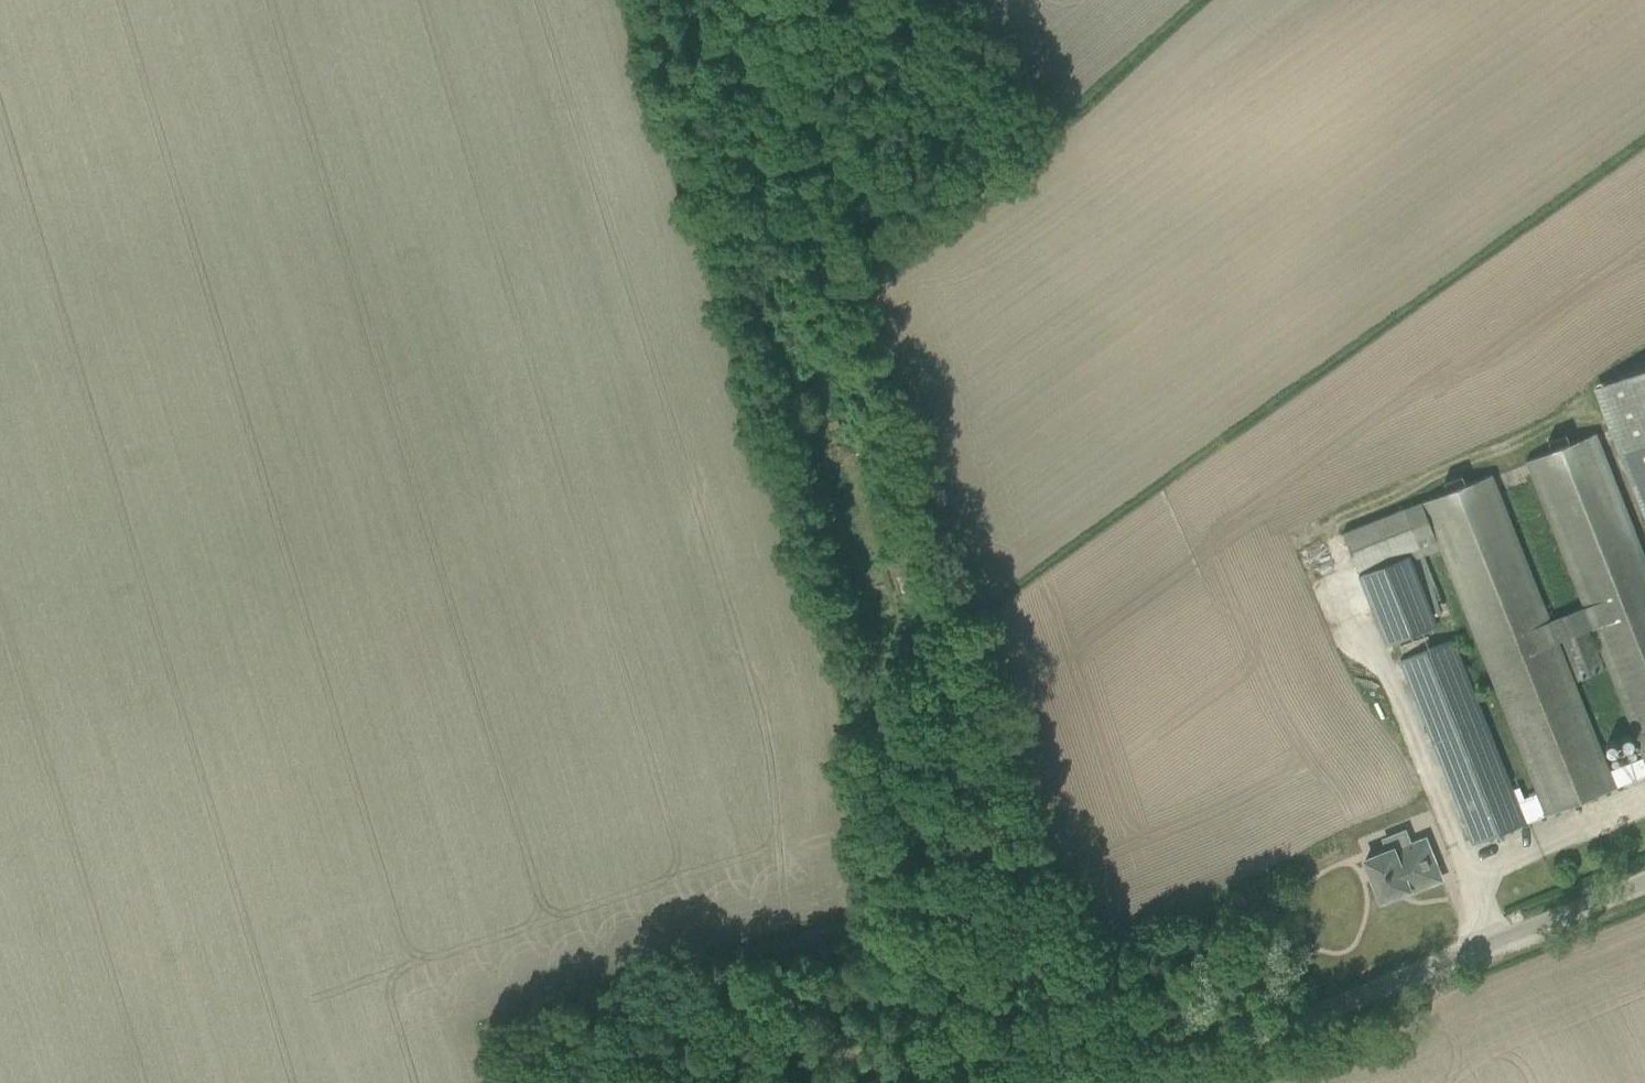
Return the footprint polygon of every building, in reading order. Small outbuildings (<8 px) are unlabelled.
[(1636,371),(1619,377),(1644,443),(1644,360),(1633,365),(1636,371)] [(1581,607),(1549,618),(1475,431),(1403,460),(1535,793),(1523,799),(1518,787),(1514,775),(1508,778),(1452,639),(1398,662),(1432,743),(1472,844),(1644,775),(1644,557),(1579,390),(1507,419),(1581,607)] [(837,419),(828,421),(830,428),(839,425),(837,419)] [(1436,624),(1381,484),(1332,503),(1387,644),(1436,624)] [(1423,841),(1423,840),(1412,844),(1406,828),(1380,838),(1385,852),(1365,860),(1380,899),(1398,892),(1398,894),(1400,893),(1400,895),(1440,879),(1424,841),(1423,841)]
